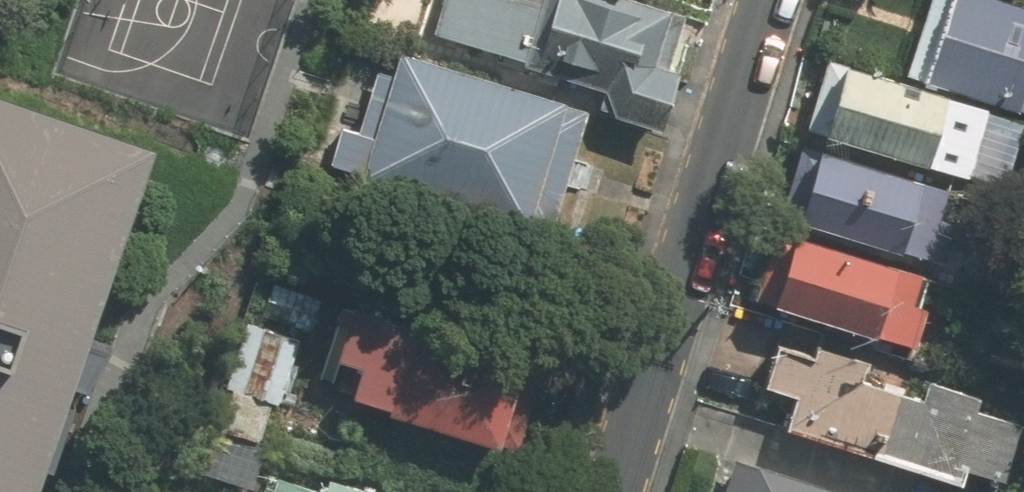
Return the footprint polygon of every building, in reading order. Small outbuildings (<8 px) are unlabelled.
[(566,0),(444,0),(432,39),(667,110),(689,37),(566,0)] [(911,77),(1023,109),(1023,0),(934,0),(911,77)] [(344,121),(330,166),(529,228),(538,202),(555,207),(585,113),(402,56),(395,77),(377,71),(360,126),(344,121)] [(990,107),(841,64),(820,135),(969,178),(990,107)] [(157,130),(0,77),(0,491),(33,491),(157,130)] [(949,188),(817,150),(796,221),(928,259),(949,188)] [(937,275),(794,234),(773,305),(916,347),(937,275)] [(554,367),(344,301),(338,321),(350,325),(339,359),(365,367),(356,398),(528,452),(554,367)] [(304,337),(247,318),(196,471),(254,490),(304,337)] [(988,396),(809,344),(784,430),(963,482),(988,396)] [(736,458),(726,491),(852,491),(736,458)] [(273,460),(263,491),(369,491),(273,460)]
